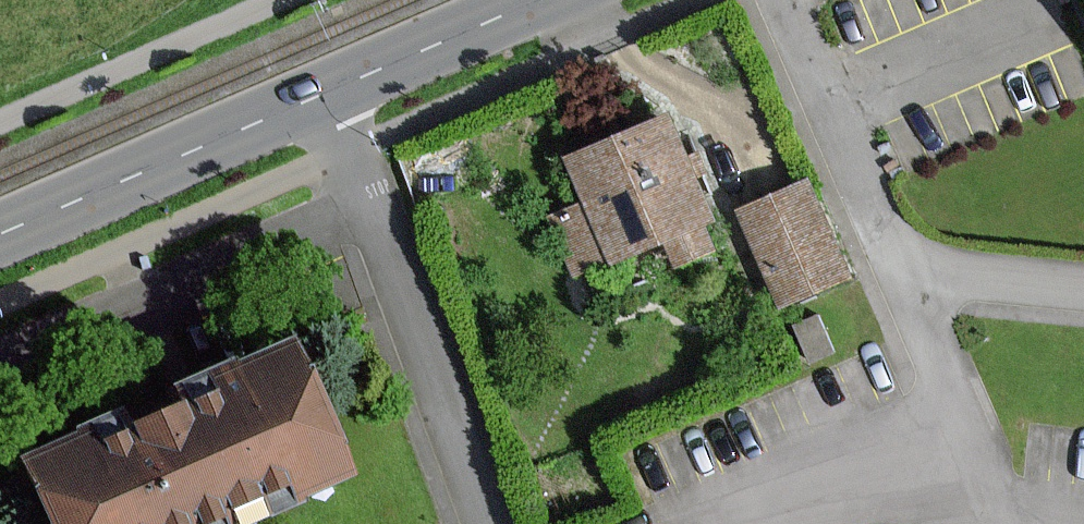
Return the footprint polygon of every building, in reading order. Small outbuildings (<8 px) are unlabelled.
[(550,219),(574,274),(608,260),(610,265),(663,242),(674,267),(713,250),(702,225),(709,222),(665,121),(565,164),(583,205),(550,219)] [(802,183),(741,210),(783,306),(844,279),(802,183)] [(62,523),(223,523),(345,471),(292,348),(34,460),(62,523)]
